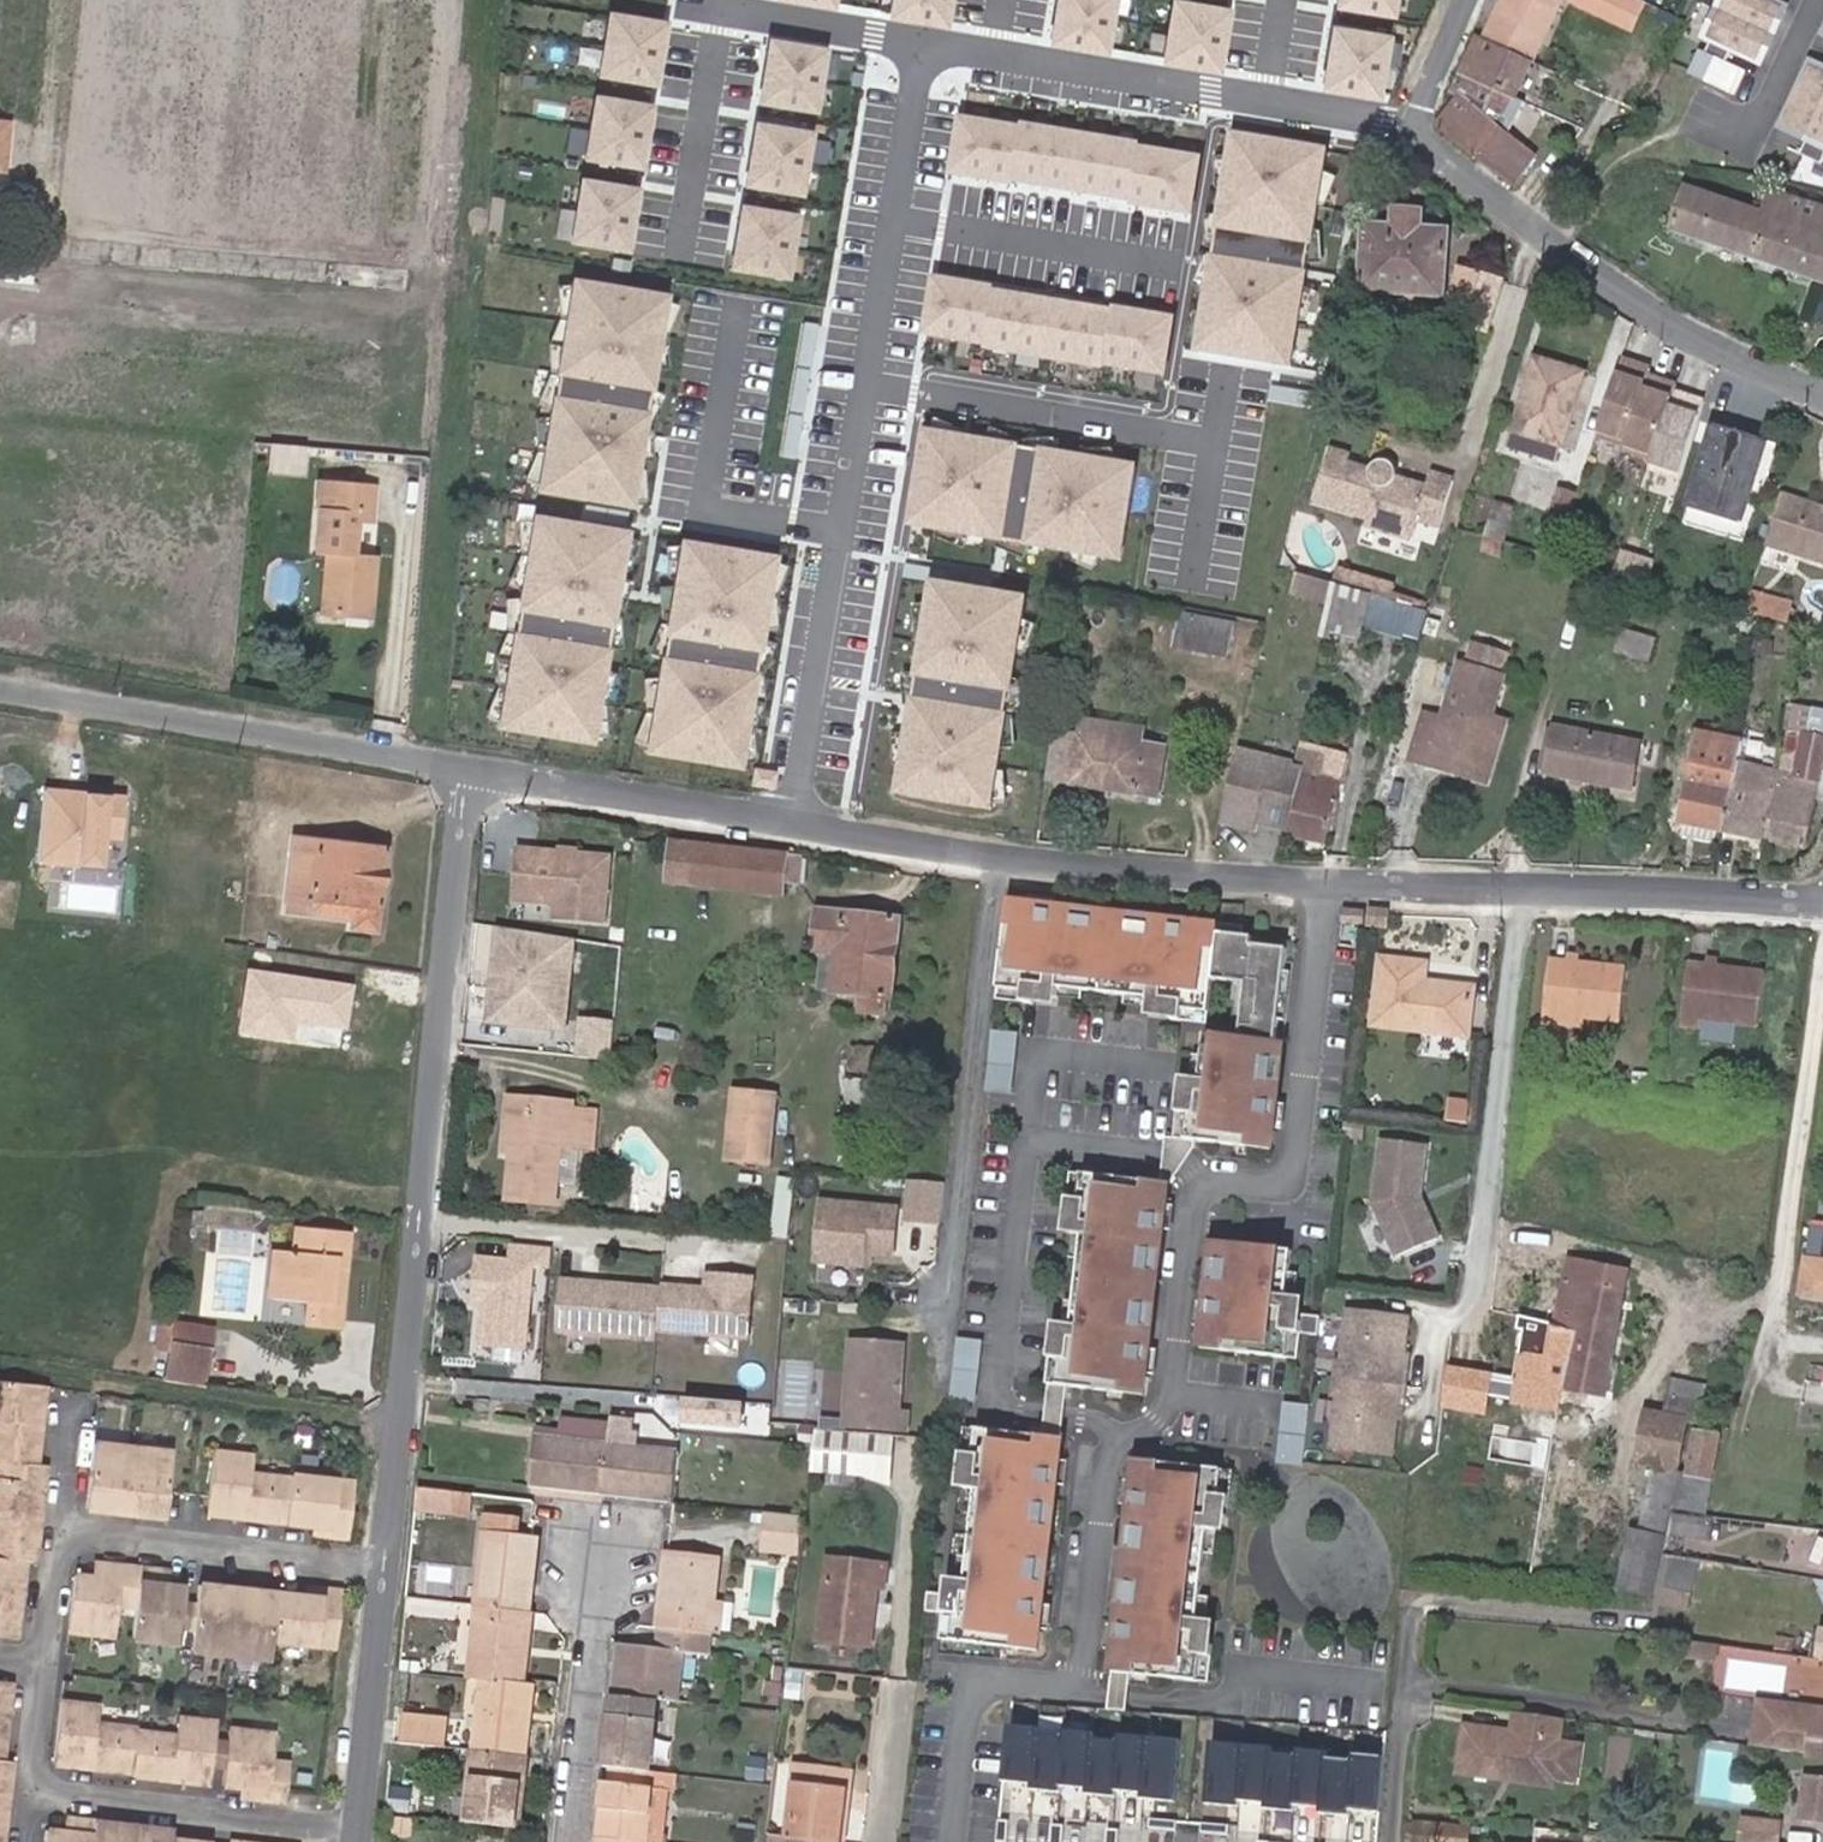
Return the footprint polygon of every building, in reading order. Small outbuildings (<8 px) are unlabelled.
[(893,16),(954,27),(958,0),(896,0),(893,16)] [(1054,42),(1113,52),(1123,0),(1062,0),(1054,42)] [(1214,0),(1178,0),(1168,61),(1226,70),(1237,4),(1214,0)] [(1341,6),(1401,18),(1404,0),(1342,0),(1341,6)] [(1532,62),(1562,0),(1504,0),(1485,40),(1478,37),(1460,76),(1459,75),(1450,94),(1459,99),(1437,127),(1512,186),(1534,157),(1498,129),(1513,102),(1532,62)] [(1573,6),(1642,27),(1650,0),(1575,0),(1573,6)] [(1771,0),(1727,0),(1722,10),(1773,33),(1785,6),(1771,0)] [(1759,61),(1773,33),(1722,10),(1710,37),(1712,38),(1704,54),(1702,53),(1694,70),(1732,88),(1740,71),(1725,64),(1733,47),(1759,61)] [(675,26),(613,15),(601,79),(663,91),(675,26)] [(1398,32),(1337,20),(1324,85),(1386,97),(1398,32)] [(838,55),(776,44),(764,108),(825,120),(838,55)] [(1809,65),(1794,96),(1822,109),(1822,72),(1809,65)] [(659,106),(598,95),(585,160),(647,171),(659,106)] [(1794,96),(1781,125),(1808,138),(1799,155),(1820,165),(1822,158),(1822,109),(1794,96)] [(1211,161),(969,117),(958,176),(1201,219),(1211,161)] [(822,135),(760,124),(748,189),(810,200),(822,135)] [(1338,150),(1243,135),(1204,353),(1303,374),(1338,150)] [(646,189),(584,178),(572,242),(634,254),(646,189)] [(1771,191),(1766,208),(1757,205),(1755,212),(1686,189),(1671,231),(1822,283),(1822,209),(1771,191)] [(809,218),(747,207),(735,271),(796,283),(809,218)] [(1444,298),(1449,230),(1422,228),(1423,211),(1394,209),(1393,226),(1365,224),(1361,293),(1444,298)] [(1504,282),(1461,268),(1450,302),(1471,309),(1466,325),(1488,332),(1504,282)] [(1185,321),(943,278),(931,341),(1173,379),(1185,321)] [(676,297),(578,280),(542,495),(640,512),(676,297)] [(812,415),(822,361),(808,358),(814,322),(807,321),(791,411),(812,415)] [(1562,446),(1584,373),(1536,359),(1513,431),(1560,445),(1562,446)] [(1642,367),(1622,360),(1597,437),(1625,446),(1649,376),(1640,373),(1642,367)] [(1642,367),(1640,373),(1649,376),(1650,370),(1642,367)] [(1677,386),(1649,377),(1625,446),(1623,451),(1652,461),(1675,393),(1677,386)] [(1695,400),(1675,393),(1652,461),(1649,469),(1681,480),(1703,409),(1693,405),(1695,400)] [(1693,405),(1703,409),(1705,403),(1695,400),(1693,405)] [(1764,488),(1777,445),(1716,427),(1686,525),(1736,540),(1752,484),(1764,488)] [(1555,462),(1560,445),(1513,431),(1508,447),(1555,462)] [(1150,469),(934,432),(917,529),(1133,566),(1150,469)] [(274,440),(272,468),(307,471),(310,443),(274,440)] [(1440,525),(1453,481),(1431,474),(1426,489),(1396,480),(1397,478),(1397,477),(1397,475),(1397,473),(1397,471),(1396,469),(1396,468),(1395,466),(1393,464),(1392,464),(1390,462),(1388,461),(1386,461),(1384,461),(1382,461),(1380,460),(1378,462),(1375,463),(1373,465),(1371,467),(1371,469),(1370,471),(1347,464),(1349,458),(1329,451),(1314,502),(1369,518),(1366,525),(1412,539),(1418,519),(1440,525)] [(1549,512),(1561,476),(1525,464),(1512,500),(1549,512)] [(355,557),(357,524),(361,484),(320,480),(314,554),(325,555),(321,613),(342,615),(342,612),(370,614),(374,559),(355,557)] [(373,525),(377,486),(361,484),(357,524),(373,525)] [(1561,541),(1577,495),(1559,489),(1543,535),(1561,541)] [(1781,495),(1765,545),(1822,563),(1822,508),(1781,495)] [(1503,542),(1514,507),(1496,502),(1485,537),(1503,542)] [(639,538),(541,520),(504,733),(601,751),(639,538)] [(786,557),(690,540),(652,758),(747,774),(786,557)] [(1654,565),(1621,555),(1614,574),(1648,584),(1654,565)] [(1395,587),(1338,571),(1333,585),(1390,601),(1392,594),(1395,587)] [(1419,637),(1427,611),(1424,611),(1390,601),(1333,585),(1322,637),(1329,639),(1332,632),(1359,639),(1362,627),(1402,637),(1403,632),(1419,637)] [(1036,603),(944,586),(906,798),(997,815),(1036,603)] [(1788,623),(1793,604),(1750,593),(1745,612),(1788,623)] [(1424,611),(1426,603),(1392,594),(1390,601),(1424,611)] [(1228,656),(1233,624),(1183,615),(1177,647),(1228,656)] [(1649,663),(1656,638),(1623,630),(1616,654),(1649,663)] [(1491,717),(1503,676),(1501,676),(1509,653),(1472,642),(1465,665),(1460,664),(1450,699),(1458,701),(1451,721),(1443,719),(1425,714),(1411,760),(1430,766),(1434,755),(1481,769),(1496,719),(1491,717)] [(1451,721),(1458,701),(1450,699),(1443,719),(1451,721)] [(1822,755),(1822,739),(1806,735),(1812,710),(1793,706),(1781,772),(1778,772),(1764,841),(1804,849),(1822,755)] [(1486,783),(1505,721),(1496,719),(1481,769),(1434,755),(1430,766),(1486,783)] [(1141,745),(1144,730),(1086,720),(1083,735),(1141,745)] [(1725,738),(1727,728),(1705,723),(1703,733),(1725,738)] [(1632,789),(1640,744),(1553,728),(1545,773),(1632,789)] [(1080,735),(1058,731),(1049,781),(1072,785),(1072,786),(1159,801),(1167,749),(1141,745),(1083,735),(1081,734),(1080,735)] [(1737,763),(1742,742),(1725,738),(1703,733),(1698,732),(1679,824),(1684,825),(1715,831),(1722,832),(1737,763)] [(1327,845),(1341,780),(1339,780),(1345,757),(1300,747),(1295,765),(1293,769),(1302,771),(1288,832),(1287,836),(1327,845)] [(1293,769),(1295,765),(1238,752),(1221,826),(1257,834),(1259,826),(1288,832),(1302,771),(1293,769)] [(1764,841),(1778,772),(1737,763),(1722,832),(1764,841)] [(126,837),(130,789),(47,783),(41,860),(110,865),(112,836),(126,837)] [(1713,843),(1715,831),(1684,825),(1682,837),(1713,843)] [(376,931),(386,848),(292,838),(284,910),(351,919),(350,928),(376,931)] [(798,884),(800,859),(673,844),(669,881),(782,894),(783,882),(798,884)] [(607,923),(613,858),(517,850),(512,902),(555,906),(554,918),(607,923)] [(1067,909),(1006,903),(997,986),(1023,990),(1024,982),(1183,999),(1182,1010),(1208,1013),(1212,978),(1247,982),(1242,1035),(1207,1031),(1201,1077),(1197,1114),(1186,1112),(1184,1140),(1196,1141),(1271,1149),(1278,1088),(1270,1087),(1286,949),(1251,944),(1252,937),(1218,933),(1218,926),(1157,919),(1156,927),(1066,917),(1067,909)] [(1368,908),(1368,927),(1389,928),(1389,908),(1388,908),(1376,908),(1370,908),(1368,908)] [(1342,917),(1342,924),(1364,926),(1365,913),(1346,911),(1343,911),(1342,917)] [(891,1000),(901,921),(843,913),(843,915),(817,912),(815,941),(807,941),(807,950),(821,951),(838,953),(834,993),(860,996),(858,1012),(883,1015),(885,999),(891,1000)] [(497,925),(477,923),(468,1019),(489,1021),(497,925)] [(574,940),(499,929),(495,978),(502,979),(501,987),(493,992),(490,1022),(545,1027),(551,967),(571,969),(574,940)] [(834,993),(838,953),(821,951),(818,991),(834,993)] [(1468,1037),(1474,989),(1441,985),(1439,994),(1424,992),(1425,983),(1426,965),(1381,959),(1373,1026),(1468,1037)] [(1621,1020),(1626,968),(1550,962),(1544,1022),(1565,1024),(1566,1015),(1584,1017),(1621,1020)] [(1758,1026),(1765,975),(1689,965),(1681,1024),(1702,1027),(1703,1018),(1721,1021),(1758,1026)] [(571,969),(551,967),(545,1027),(565,1029),(571,969)] [(502,979),(495,978),(493,992),(501,987),(502,979)] [(1058,986),(1024,982),(1023,990),(1022,1001),(1056,1005),(1058,986)] [(1439,994),(1441,985),(1425,983),(1424,992),(1439,994)] [(1183,999),(1148,996),(1146,1015),(1181,1019),(1182,1010),(1183,999)] [(1583,1025),(1584,1017),(1566,1015),(1565,1024),(1583,1025)] [(1720,1029),(1721,1021),(1703,1018),(1702,1027),(1720,1029)] [(612,1060),(616,1024),(583,1021),(580,1057),(612,1060)] [(1016,1032),(992,1030),(986,1089),(1009,1092),(1016,1032)] [(874,1071),(875,1050),(850,1049),(848,1070),(874,1071)] [(1650,1087),(1652,1074),(1634,1072),(1633,1086),(1650,1087)] [(1180,1099),(1178,1111),(1186,1112),(1197,1114),(1201,1077),(1191,1076),(1188,1100),(1180,1099)] [(1781,1100),(1783,1087),(1765,1085),(1763,1098),(1781,1100)] [(767,1164),(773,1095),(736,1092),(729,1161),(767,1164)] [(562,1110),(563,1103),(509,1098),(503,1153),(512,1154),(516,1111),(562,1116),(562,1110)] [(557,1184),(560,1148),(579,1149),(580,1139),(594,1140),(596,1116),(582,1115),(582,1112),(562,1110),(562,1116),(516,1111),(512,1154),(507,1201),(554,1206),(557,1184)] [(1184,1140),(1166,1138),(1151,1179),(1168,1181),(1172,1182),(1195,1148),(1196,1141),(1184,1140)] [(593,1151),(594,1140),(580,1139),(579,1149),(593,1151)] [(1420,1196),(1426,1145),(1379,1140),(1372,1203),(1396,1256),(1438,1239),(1420,1196)] [(576,1186),(579,1149),(560,1148),(557,1184),(576,1186)] [(1144,1330),(1154,1241),(1161,1242),(1168,1181),(1151,1179),(1084,1171),(1081,1197),(1090,1198),(1086,1233),(1075,1322),(1071,1358),(1061,1357),(1058,1383),(1068,1384),(1144,1393),(1151,1331),(1144,1330)] [(941,1224),(945,1184),(910,1182),(905,1222),(941,1224)] [(1086,1233),(1090,1198),(1081,1197),(1070,1196),(1066,1231),(1086,1233)] [(892,1254),(895,1206),(822,1201),(818,1261),(864,1264),(865,1252),(874,1253),(892,1254)] [(333,1305),(336,1275),(344,1276),(348,1232),(294,1227),(292,1251),(271,1250),(267,1298),(307,1301),(304,1325),(339,1329),(341,1306),(333,1305)] [(1813,1227),(1811,1257),(1802,1255),(1794,1303),(1822,1308),(1822,1227),(1813,1227)] [(1292,1251),(1220,1243),(1215,1289),(1208,1288),(1201,1348),(1285,1358),(1288,1335),(1281,1335),(1286,1299),(1292,1251)] [(525,1350),(532,1265),(551,1268),(553,1249),(512,1245),(510,1262),(478,1260),(474,1306),(483,1306),(488,1307),(487,1316),(482,1316),(479,1346),(525,1350)] [(874,1253),(865,1252),(864,1264),(873,1265),(874,1253)] [(1616,1334),(1624,1290),(1590,1283),(1594,1265),(1570,1260),(1555,1325),(1572,1327),(1616,1334)] [(1624,1290),(1628,1272),(1594,1265),(1590,1283),(1624,1290)] [(341,1306),(344,1276),(336,1275),(333,1305),(341,1306)] [(748,1340),(753,1279),(706,1275),(705,1289),(661,1286),(661,1288),(658,1333),(748,1340)] [(658,1333),(661,1288),(561,1280),(557,1334),(657,1341),(658,1333)] [(1288,1335),(1291,1335),(1318,1339),(1320,1318),(1303,1317),(1305,1300),(1286,1298),(1282,1334),(1288,1335)] [(1408,1317),(1347,1310),(1341,1362),(1337,1362),(1333,1396),(1337,1396),(1331,1448),(1392,1455),(1398,1408),(1402,1409),(1407,1365),(1403,1364),(1408,1317)] [(1061,1357),(1071,1358),(1075,1322),(1056,1320),(1052,1356),(1061,1357)] [(204,1386),(211,1348),(170,1341),(173,1323),(158,1321),(154,1351),(168,1352),(163,1380),(204,1386)] [(1545,1334),(1547,1323),(1535,1322),(1534,1332),(1545,1334)] [(211,1348),(214,1329),(173,1323),(170,1341),(211,1348)] [(1562,1389),(1572,1327),(1555,1325),(1554,1325),(1547,1323),(1545,1334),(1534,1332),(1522,1330),(1511,1400),(1559,1408),(1562,1389)] [(1605,1396),(1616,1334),(1572,1327),(1562,1389),(1605,1396)] [(981,1340),(958,1337),(951,1396),(975,1400),(981,1340)] [(847,1428),(908,1434),(910,1413),(902,1412),(908,1344),(855,1339),(847,1428)] [(1698,1404),(1701,1387),(1671,1381),(1668,1397),(1698,1404)] [(44,1387),(0,1382),(0,1461),(36,1464),(44,1387)] [(1043,1433),(1063,1436),(1068,1384),(1058,1383),(1050,1382),(1043,1433)] [(1704,1426),(1707,1406),(1698,1404),(1668,1397),(1664,1416),(1687,1421),(1686,1421),(1704,1426)] [(740,1425),(742,1404),(688,1400),(687,1421),(740,1425)] [(1303,1463),(1310,1406),(1280,1402),(1273,1462),(1303,1466),(1303,1463)] [(1678,1470),(1686,1421),(1687,1421),(1664,1416),(1646,1413),(1637,1462),(1656,1466),(1658,1466),(1678,1470)] [(609,1445),(611,1426),(561,1420),(559,1439),(609,1445)] [(642,1449),(644,1426),(611,1423),(611,1426),(609,1445),(642,1449)] [(965,1614),(955,1612),(952,1638),(1039,1648),(1046,1586),(1039,1585),(1049,1495),(1056,1496),(1063,1436),(1043,1433),(1042,1433),(979,1426),(976,1452),(984,1453),(969,1578),(965,1614)] [(859,1475),(864,1433),(816,1430),(811,1470),(859,1475)] [(1711,1481),(1719,1436),(1696,1432),(1688,1476),(1711,1481)] [(886,1485),(895,1435),(864,1433),(859,1475),(868,1476),(886,1485)] [(603,1494),(609,1445),(559,1439),(535,1437),(530,1486),(603,1494)] [(941,1469),(945,1440),(937,1439),(934,1468),(941,1469)] [(124,1514),(132,1448),(92,1443),(86,1511),(124,1514)] [(673,1502),(679,1452),(642,1449),(609,1445),(603,1494),(673,1502)] [(163,1519),(171,1452),(132,1448),(124,1514),(163,1519)] [(976,1452),(965,1450),(960,1486),(979,1488),(984,1453),(976,1452)] [(285,1524),(290,1479),(250,1474),(252,1456),(213,1452),(206,1514),(285,1524)] [(1487,1474),(1488,1455),(1471,1454),(1470,1472),(1487,1474)] [(1206,1527),(1210,1492),(1221,1493),(1224,1467),(1137,1458),(1130,1519),(1137,1520),(1127,1610),(1120,1609),(1113,1670),(1129,1671),(1197,1679),(1200,1653),(1192,1652),(1206,1527)] [(45,1465),(36,1464),(0,1461),(0,1463),(0,1557),(25,1560),(34,1561),(45,1465)] [(1677,1501),(1683,1475),(1677,1474),(1678,1470),(1658,1466),(1640,1530),(1668,1537),(1673,1516),(1673,1514),(1676,1504),(1677,1501)] [(348,1542),(356,1482),(290,1475),(290,1479),(285,1524),(285,1526),(314,1529),(330,1531),(329,1540),(348,1542)] [(1706,1510),(1711,1481),(1688,1476),(1683,1475),(1677,1501),(1676,1504),(1706,1510)] [(456,1515),(459,1493),(418,1488),(415,1517),(425,1519),(425,1512),(456,1515)] [(1221,1493),(1210,1492),(1206,1527),(1225,1530),(1230,1494),(1221,1493)] [(470,1517),(473,1495),(459,1493),(456,1515),(470,1517)] [(800,1553),(804,1517),(768,1514),(764,1550),(800,1553)] [(528,1613),(535,1541),(515,1539),(517,1518),(489,1515),(478,1607),(528,1613)] [(1710,1542),(1713,1521),(1673,1516),(1670,1537),(1710,1542)] [(329,1540),(330,1531),(314,1529),(314,1538),(329,1540)] [(1664,1555),(1668,1538),(1631,1530),(1617,1589),(1653,1598),(1664,1555)] [(1818,1540),(1810,1562),(1822,1568),(1822,1542),(1818,1540)] [(713,1602),(718,1562),(667,1556),(659,1627),(710,1633),(713,1602)] [(25,1560),(0,1557),(0,1637),(16,1639),(25,1560)] [(1694,1583),(1698,1561),(1673,1558),(1668,1577),(1694,1583)] [(865,1624),(868,1602),(875,1603),(877,1587),(884,1588),(886,1566),(828,1559),(819,1640),(870,1646),(873,1625),(865,1624)] [(121,1579),(122,1566),(93,1563),(92,1577),(121,1579)] [(135,1610),(141,1568),(122,1566),(121,1579),(92,1577),(75,1575),(68,1631),(115,1637),(117,1609),(135,1610)] [(183,1601),(185,1587),(168,1585),(158,1584),(160,1570),(141,1568),(135,1610),(132,1639),(178,1644),(180,1631),(183,1601)] [(168,1585),(169,1571),(160,1570),(158,1584),(168,1585)] [(969,1578),(950,1575),(948,1593),(928,1590),(927,1609),(946,1611),(955,1612),(965,1614),(969,1578)] [(1688,1609),(1694,1583),(1668,1577),(1662,1604),(1688,1609)] [(230,1655),(236,1588),(198,1584),(196,1602),(192,1632),(191,1651),(230,1655)] [(323,1598),(324,1589),(308,1587),(307,1596),(323,1598)] [(271,1641),(276,1593),(236,1588),(230,1655),(269,1660),(271,1641)] [(335,1649),(341,1591),(324,1589),(323,1598),(307,1596),(276,1593),(271,1641),(335,1649)] [(192,1632),(196,1602),(183,1601),(180,1631),(192,1632)] [(731,1632),(734,1605),(713,1602),(710,1633),(712,1633),(721,1634),(721,1631),(731,1632)] [(873,1625),(875,1603),(868,1602),(865,1624),(873,1625)] [(523,1685),(530,1628),(526,1628),(528,1613),(478,1607),(470,1679),(484,1680),(523,1685)] [(1200,1653),(1211,1655),(1215,1619),(1196,1617),(1192,1652),(1200,1653)] [(677,1702),(683,1653),(709,1656),(712,1633),(710,1633),(659,1627),(656,1650),(617,1645),(612,1695),(617,1695),(658,1700),(677,1702)] [(1695,1657),(1696,1643),(1687,1642),(1685,1656),(1695,1657)] [(1715,1660),(1717,1645),(1696,1643),(1695,1657),(1715,1660)] [(781,1684),(783,1669),(776,1669),(774,1683),(781,1684)] [(1129,1671),(1113,1670),(1109,1705),(1125,1706),(1129,1671)] [(524,1757),(532,1686),(523,1685),(484,1680),(476,1752),(524,1757)] [(11,1682),(0,1681),(0,1760),(2,1761),(11,1682)] [(779,1698),(781,1684),(774,1683),(767,1682),(766,1697),(779,1698)] [(800,1700),(802,1684),(787,1683),(785,1698),(800,1700)] [(650,1772),(658,1700),(617,1695),(614,1717),(610,1716),(604,1766),(610,1767),(650,1772)] [(131,1773),(136,1731),(137,1728),(97,1724),(99,1706),(60,1702),(53,1764),(131,1773)] [(1758,1702),(1752,1746),(1760,1747),(1766,1711),(1822,1717),(1822,1708),(1758,1702)] [(1766,1711),(1760,1747),(1805,1754),(1807,1739),(1822,1741),(1822,1717),(1766,1711)] [(1554,1779),(1560,1742),(1563,1720),(1515,1713),(1512,1733),(1465,1725),(1457,1773),(1503,1780),(1504,1774),(1554,1781),(1554,1779)] [(215,1738),(217,1722),(178,1718),(175,1736),(136,1731),(131,1773),(131,1776),(209,1785),(211,1769),(215,1738)] [(441,1748),(444,1722),(407,1718),(404,1743),(441,1748)] [(1038,1724),(1010,1722),(1004,1778),(1034,1780),(1038,1730),(1038,1724)] [(1066,1726),(1038,1724),(1038,1730),(1066,1732),(1066,1726)] [(1066,1732),(1062,1783),(1089,1785),(1093,1734),(1094,1729),(1066,1726),(1066,1732)] [(284,1802),(288,1763),(271,1761),(274,1734),(228,1729),(227,1739),(223,1770),(222,1789),(239,1791),(269,1794),(268,1801),(284,1802)] [(1121,1731),(1094,1729),(1093,1734),(1121,1737),(1121,1731)] [(1066,1732),(1038,1730),(1034,1780),(1033,1787),(1061,1789),(1062,1783),(1066,1732)] [(1121,1737),(1117,1787),(1144,1789),(1149,1733),(1121,1731),(1121,1737)] [(1181,1735),(1149,1733),(1144,1789),(1176,1792),(1181,1735)] [(1121,1737),(1093,1734),(1089,1785),(1089,1791),(1116,1793),(1117,1787),(1121,1737)] [(223,1770),(227,1739),(215,1738),(211,1769),(223,1770)] [(1240,1797),(1245,1740),(1213,1738),(1208,1794),(1240,1797)] [(1240,1797),(1268,1799),(1272,1749),(1272,1743),(1245,1740),(1240,1797)] [(1576,1782),(1581,1746),(1560,1742),(1554,1779),(1576,1782)] [(1300,1745),(1272,1743),(1272,1749),(1299,1751),(1300,1745)] [(1296,1801),(1323,1803),(1327,1753),(1327,1747),(1300,1745),(1299,1751),(1296,1801)] [(1355,1749),(1327,1747),(1327,1753),(1355,1755),(1355,1749)] [(1296,1801),(1299,1751),(1272,1749),(1268,1799),(1267,1805),(1295,1807),(1296,1801)] [(1379,1808),(1384,1751),(1355,1749),(1355,1755),(1351,1806),(1379,1808)] [(519,1829),(522,1799),(517,1799),(520,1775),(524,1776),(526,1758),(524,1757),(476,1752),(474,1752),(466,1823),(519,1829)] [(1351,1806),(1355,1755),(1327,1753),(1323,1803),(1323,1809),(1350,1811),(1351,1806)] [(11,1762),(2,1761),(0,1760),(0,1841),(2,1841),(11,1762)] [(764,1780),(765,1765),(754,1764),(752,1778),(764,1780)] [(670,1774),(650,1772),(610,1767),(608,1784),(602,1783),(596,1838),(631,1841),(662,1841),(670,1774)] [(846,1793),(823,1790),(826,1772),(797,1768),(789,1838),(825,1841),(840,1841),(846,1793)] [(846,1793),(848,1774),(826,1772),(823,1790),(846,1793)] [(1553,1787),(1554,1781),(1504,1774),(1503,1780),(1553,1787)] [(1034,1780),(1004,1778),(1003,1784),(1033,1787),(1034,1780)] [(1812,1779),(1807,1782),(1802,1819),(1822,1821),(1822,1780),(1812,1779)] [(1062,1783),(1061,1789),(1089,1791),(1089,1785),(1062,1783)] [(1144,1789),(1117,1787),(1116,1793),(1144,1795),(1144,1789)] [(1176,1792),(1144,1789),(1144,1795),(1176,1798),(1176,1792)] [(268,1801),(269,1794),(239,1791),(238,1797),(268,1801)] [(1240,1797),(1208,1794),(1208,1800),(1240,1803),(1240,1797)] [(1240,1797),(1240,1803),(1267,1805),(1268,1799),(1240,1797)] [(407,1814),(409,1802),(388,1799),(387,1812),(407,1814)] [(1296,1801),(1295,1807),(1323,1809),(1323,1803),(1296,1801)] [(1379,1814),(1379,1808),(1351,1806),(1350,1811),(1379,1814)] [(1177,1827),(1178,1818),(1150,1816),(1150,1825),(1177,1827)] [(1007,1839),(1009,1818),(1000,1817),(997,1838),(1007,1839)] [(73,1833),(74,1819),(65,1818),(64,1832),(73,1833)] [(404,1834),(406,1820),(396,1818),(394,1833),(404,1834)] [(94,1821),(74,1819),(73,1833),(64,1832),(46,1830),(44,1841),(92,1841),(94,1821)] [(1781,1822),(1742,1819),(1739,1841),(1779,1841),(1781,1822)] [(1230,1831),(1230,1822),(1203,1820),(1202,1829),(1230,1831)] [(133,1825),(94,1821),(92,1841),(131,1841),(133,1825)] [(756,1826),(738,1824),(736,1841),(754,1841),(756,1826)] [(1469,1828),(1414,1824),(1413,1841),(1468,1841),(1469,1828)] [(171,1839),(172,1830),(133,1825),(131,1841),(171,1841),(171,1839)] [(1120,1826),(1108,1825),(1106,1841),(1118,1841),(1120,1826)]
